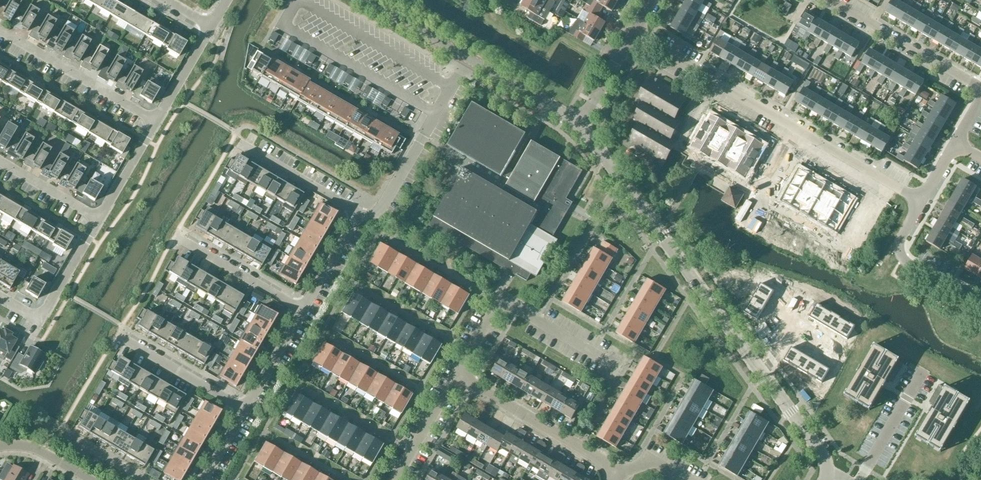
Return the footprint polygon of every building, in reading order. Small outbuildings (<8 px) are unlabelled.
[(2,21),(4,17),(11,22),(22,1),(21,0),(10,0),(6,8),(0,5),(0,6),(0,20),(2,21)] [(93,5),(110,15),(117,3),(118,3),(119,1),(116,0),(96,0),(93,5)] [(550,11),(532,0),(524,0),(521,5),(523,6),(522,7),(534,14),(530,19),(534,22),(542,26),(545,20),(550,11)] [(550,11),(557,0),(532,0),(550,11)] [(614,0),(589,0),(587,4),(600,12),(603,6),(612,12),(613,10),(615,11),(620,3),(614,0)] [(682,9),(696,17),(703,21),(705,16),(699,12),(702,6),(692,0),(687,0),(682,9)] [(706,0),(692,0),(702,6),(709,10),(711,6),(705,2),(706,0)] [(903,4),(896,0),(892,0),(885,13),(894,18),(903,4)] [(913,11),(907,7),(911,0),(905,0),(903,4),(894,18),(905,25),(913,11)] [(786,16),(792,7),(792,6),(786,2),(780,13),(786,16)] [(127,8),(118,3),(117,3),(110,15),(128,25),(135,13),(136,11),(128,7),(127,8)] [(583,10),(578,19),(585,23),(602,33),(607,25),(605,24),(606,23),(597,17),(600,12),(587,4),(583,10)] [(916,31),(924,17),(918,13),(922,6),(917,4),(913,11),(905,25),(916,31)] [(960,7),(954,4),(951,9),(957,12),(960,7)] [(11,26),(19,31),(21,27),(28,32),(40,11),(30,6),(23,18),(18,15),(11,26)] [(692,24),(696,17),(682,9),(676,20),(690,28),(697,32),(699,27),(692,24)] [(927,37),(935,23),(928,19),(932,12),(928,10),(924,17),(916,31),(927,37)] [(807,32),(815,18),(805,12),(797,26),(796,25),(791,33),(796,36),(800,28),(807,32)] [(144,18),(135,13),(128,25),(145,35),(152,23),(153,22),(145,17),(144,18)] [(708,14),(706,18),(714,23),(716,19),(708,14)] [(28,37),(36,41),(38,38),(45,42),(57,21),(48,16),(40,28),(35,25),(28,37)] [(937,43),(945,29),(939,26),(943,19),(941,17),(939,16),(935,23),(927,37),(937,43)] [(817,38),(825,24),(815,18),(807,32),(802,39),(806,42),(810,34),(817,38)] [(974,18),(972,22),(980,27),(980,26),(980,22),(974,18)] [(585,23),(578,19),(573,28),(570,34),(583,42),(586,36),(595,41),(596,40),(598,41),(602,33),(585,23)] [(686,34),(690,28),(676,20),(671,28),(684,36),(683,37),(691,41),(693,38),(686,34)] [(98,23),(95,29),(101,32),(104,27),(98,23)] [(161,28),(152,23),(145,35),(162,45),(169,33),(170,33),(171,32),(162,27),(161,28)] [(948,50),(956,36),(950,32),(954,25),(949,23),(945,29),(937,43),(948,50)] [(828,44),(836,30),(825,24),(817,38),(812,45),(817,48),(821,40),(828,44)] [(52,35),(46,47),(53,51),(55,48),(62,52),(74,31),(65,26),(57,38),(52,35)] [(956,36),(948,50),(959,56),(967,42),(970,37),(963,33),(964,31),(960,29),(956,36)] [(839,50),(847,36),(836,30),(828,44),(824,52),(828,54),(832,46),(839,50)] [(106,35),(116,41),(119,37),(109,31),(106,35)] [(273,32),(269,40),(274,43),(278,35),(273,32)] [(720,58),(727,45),(721,41),(725,34),(721,32),(716,40),(717,40),(710,52),(720,58)] [(187,43),(170,33),(169,33),(162,45),(168,49),(167,50),(178,57),(177,60),(181,62),(184,57),(187,52),(183,49),(187,43)] [(755,35),(752,39),(758,43),(761,38),(755,35)] [(970,62),(978,48),(971,44),(975,38),(971,35),(967,42),(959,56),(970,62)] [(63,57),(71,61),(73,58),(80,62),(92,41),(82,36),(75,48),(69,45),(63,57)] [(847,36),(839,50),(834,58),(839,60),(843,53),(851,57),(859,44),(847,36)] [(731,64),(738,51),(732,48),(736,40),(731,38),(727,45),(720,58),(731,64)] [(789,42),(785,48),(790,51),(794,45),(789,42)] [(979,46),(978,48),(970,62),(980,69),(980,43),(979,46)] [(741,71),(749,57),(743,54),(747,46),(743,44),(738,51),(731,64),(741,71)] [(80,67),(88,71),(90,68),(97,72),(109,51),(99,46),(96,52),(92,58),(92,59),(87,56),(80,67)] [(250,48),(247,55),(252,57),(255,51),(250,48)] [(92,58),(96,52),(90,49),(87,55),(92,58)] [(871,69),(879,55),(870,49),(862,63),(858,61),(853,69),(856,70),(860,73),(864,65),(871,69)] [(752,77),(760,63),(754,60),(758,53),(753,50),(749,57),(741,71),(752,77)] [(261,77),(271,59),(257,51),(251,61),(255,64),(251,71),(261,77),(260,77),(261,77)] [(792,56),(787,53),(784,58),(789,61),(792,56)] [(882,75),(890,61),(879,55),(871,69),(867,77),(871,79),(875,72),(882,75)] [(97,77),(105,81),(107,78),(114,82),(126,62),(117,56),(109,69),(104,66),(97,77)] [(763,83),(771,70),(764,66),(768,59),(768,58),(765,57),(764,56),(760,63),(752,77),(763,83)] [(794,56),(790,62),(796,65),(799,59),(794,56)] [(817,56),(813,64),(817,66),(822,59),(817,56)] [(270,83),(280,65),(271,59),(261,77),(270,82),(270,83)] [(836,69),(839,63),(833,59),(830,65),(836,69)] [(893,82),(901,68),(890,61),(882,75),(877,83),(881,85),(886,78),(893,82)] [(774,89),(781,76),(775,72),(779,65),(775,63),(771,70),(763,83),(774,89)] [(0,65),(0,82),(2,82),(9,70),(10,69),(2,64),(1,66),(0,65)] [(279,88),(290,70),(280,65),(270,83),(271,82),(279,88)] [(124,88),(131,92),(143,72),(134,66),(126,79),(124,77),(121,76),(115,87),(122,91),(124,88)] [(825,68),(820,78),(829,82),(834,73),(825,68)] [(904,88),(912,74),(901,68),(893,82),(889,89),(893,92),(897,84),(904,88)] [(781,76),(774,89),(786,96),(793,83),(785,78),(789,71),(785,69),(781,76)] [(18,76),(9,70),(2,82),(19,93),(26,80),(27,79),(19,74),(18,76)] [(280,88),(279,90),(288,95),(289,93),(299,76),(290,70),(279,88),(280,88)] [(912,74),(904,88),(899,96),(903,98),(908,90),(916,95),(924,81),(912,74)] [(297,101),(307,83),(309,81),(299,76),(289,93),(289,94),(289,93),(298,98),(297,101)] [(818,76),(813,83),(818,87),(823,80),(818,76)] [(159,90),(152,85),(154,81),(150,78),(147,83),(144,89),(139,86),(132,97),(140,102),(142,98),(152,104),(155,98),(159,100),(162,95),(162,94),(165,90),(161,87),(159,90)] [(660,164),(662,166),(673,148),(677,140),(675,139),(673,143),(669,140),(681,119),(676,116),(686,99),(684,98),(682,102),(674,97),(676,93),(672,91),(670,95),(662,90),(664,86),(651,78),(635,104),(638,106),(640,102),(644,104),(632,125),(634,126),(636,122),(640,124),(627,146),(629,147),(632,143),(640,148),(637,152),(641,154),(643,150),(651,154),(649,158),(651,159),(652,160),(655,156),(662,161),(660,164)] [(35,86),(26,80),(19,93),(36,103),(43,90),(43,91),(44,89),(36,84),(35,86)] [(806,108),(814,94),(807,91),(811,84),(807,81),(806,83),(803,89),(802,89),(803,90),(796,102),(806,108)] [(306,106),(316,89),(307,83),(297,101),(306,106)] [(817,114),(825,101),(818,97),(822,90),(818,87),(814,94),(806,108),(817,114)] [(315,111),(325,94),(316,89),(306,106),(307,107),(307,106),(315,111)] [(52,96),(43,91),(43,90),(36,103),(53,113),(60,100),(61,101),(62,99),(53,94),(52,96)] [(362,94),(360,97),(365,100),(367,97),(369,93),(364,90),(362,94)] [(929,95),(923,91),(920,96),(926,100),(929,95)] [(325,117),(335,99),(325,94),(315,111),(315,112),(316,111),(325,117)] [(827,120),(835,107),(829,103),(833,96),(830,95),(829,94),(825,101),(817,114),(827,120)] [(928,105),(934,108),(948,116),(955,104),(942,96),(937,105),(930,101),(928,105)] [(335,99),(325,117),(334,122),(334,123),(345,105),(346,103),(341,100),(340,102),(335,99)] [(70,106),(61,101),(60,100),(53,113),(71,123),(78,111),(79,109),(71,104),(70,106)] [(838,127),(846,113),(839,109),(843,102),(839,100),(835,107),(827,120),(838,127)] [(344,128),(354,110),(345,105),(334,123),(335,123),(335,122),(344,127),(343,128),(344,128)] [(580,170),(533,142),(516,171),(508,167),(526,136),(473,105),(449,147),(452,148),(444,161),(453,167),(443,184),(452,189),(434,219),(435,219),(431,226),(528,282),(531,276),(536,279),(560,239),(555,236),(570,209),(560,203),(580,170)] [(849,133),(856,119),(850,116),(854,109),(850,106),(846,113),(838,127),(849,133)] [(942,127),(948,116),(934,108),(931,115),(924,111),(923,113),(922,115),(928,119),(942,127)] [(353,133),(363,116),(354,110),(344,128),(353,133)] [(87,116),(78,111),(71,123),(88,133),(95,121),(96,119),(88,114),(87,116)] [(700,124),(698,128),(707,133),(717,116),(708,111),(706,115),(704,118),(702,121),(700,124)] [(860,139),(868,126),(861,122),(865,115),(861,112),(856,119),(849,133),(860,139)] [(362,139),(373,121),(363,116),(353,133),(353,134),(353,133),(362,138),(362,139)] [(717,116),(707,133),(716,138),(726,121),(717,116)] [(39,118),(36,124),(43,128),(46,122),(39,118)] [(908,127),(911,122),(904,118),(901,123),(908,127)] [(868,126),(860,139),(870,145),(878,132),(882,125),(872,119),(868,126)] [(936,138),(942,127),(928,119),(924,126),(918,122),(915,126),(922,130),(936,138)] [(104,126),(95,121),(88,133),(105,143),(112,131),(113,131),(114,129),(105,124),(104,126)] [(372,144),(382,126),(373,121),(362,139),(363,139),(372,144),(371,144),(372,144)] [(726,121),(716,138),(725,143),(735,126),(726,121)] [(5,149),(17,129),(8,123),(0,136),(0,146),(5,149)] [(57,128),(49,123),(45,130),(53,134),(57,128)] [(870,145),(883,152),(890,139),(882,134),(886,127),(882,125),(878,132),(870,145)] [(381,150),(391,132),(382,126),(372,144),(381,149),(381,150)] [(735,126),(725,143),(734,148),(744,131),(735,126)] [(690,141),(688,145),(697,150),(707,133),(698,128),(696,131),(694,134),(692,138),(690,141)] [(930,149),(936,138),(922,130),(918,136),(912,132),(909,137),(916,141),(930,149)] [(130,141),(113,131),(112,131),(105,143),(110,146),(109,148),(121,155),(120,157),(124,160),(127,155),(130,149),(126,147),(130,141)] [(744,131),(734,148),(743,154),(753,137),(744,131)] [(381,150),(382,149),(391,155),(395,147),(400,150),(405,140),(391,132),(381,150)] [(12,143),(6,154),(14,159),(16,155),(23,159),(35,139),(25,133),(21,141),(18,146),(12,143)] [(707,133),(697,150),(706,155),(716,138),(707,133)] [(753,137),(743,154),(751,159),(754,155),(755,152),(757,149),(759,146),(761,142),(753,137)] [(16,138),(12,143),(18,146),(21,141),(16,138)] [(716,138),(706,155),(715,160),(725,143),(716,138)] [(924,160),(930,149),(916,141),(912,148),(905,144),(903,148),(910,152),(924,160)] [(725,143),(715,160),(724,165),(734,148),(725,143)] [(30,153),(23,164),(31,169),(33,165),(40,169),(52,149),(42,144),(35,156),(30,153)] [(734,148),(724,165),(733,171),(743,154),(734,148)] [(906,158),(904,161),(905,161),(918,169),(924,160),(910,152),(906,158)] [(47,163),(40,174),(48,179),(50,175),(57,180),(69,159),(60,154),(52,166),(47,163)] [(743,154),(733,171),(742,176),(743,173),(746,169),(747,166),(750,162),(751,159),(743,154)] [(898,154),(896,158),(897,158),(904,162),(905,161),(904,161),(906,158),(899,155),(898,154)] [(238,176),(247,161),(237,155),(234,161),(230,159),(224,168),(238,176)] [(247,182),(256,167),(247,161),(238,176),(236,180),(246,186),(248,182),(247,182)] [(64,173),(58,185),(65,189),(67,186),(74,190),(86,169),(77,164),(74,169),(70,176),(64,173)] [(70,176),(74,169),(68,166),(64,173),(70,176)] [(257,187),(266,172),(256,167),(247,182),(248,182),(257,187)] [(788,182),(786,185),(794,190),(804,173),(796,168),(793,172),(791,175),(789,178),(788,182)] [(266,193),(275,177),(266,172),(257,187),(266,193)] [(804,173),(794,190),(803,195),(813,178),(804,173)] [(276,198),(284,183),(275,177),(266,193),(264,196),(274,202),(276,199),(276,198)] [(813,178),(803,195),(812,201),(822,184),(813,178)] [(102,198),(105,192),(108,187),(104,185),(102,187),(90,180),(87,186),(81,183),(75,195),(83,199),(85,196),(95,201),(98,195),(102,198)] [(963,180),(957,190),(974,201),(976,198),(977,196),(973,194),(977,188),(963,180)] [(218,192),(221,186),(217,183),(213,189),(218,192)] [(285,204),(294,188),(284,183),(276,198),(276,199),(284,203),(285,204)] [(822,184),(812,201),(821,206),(831,189),(822,184)] [(778,198),(776,202),(785,207),(794,190),(786,185),(783,188),(781,192),(780,195),(778,198)] [(282,207),(283,207),(293,213),(304,194),(294,188),(285,204),(284,203),(282,207)] [(736,210),(744,196),(729,188),(725,195),(721,202),(733,208),(736,210)] [(214,198),(218,192),(213,189),(210,195),(214,198)] [(831,189),(821,206),(830,211),(840,194),(831,189)] [(794,190),(785,207),(793,212),(803,195),(794,190)] [(957,190),(951,200),(964,208),(968,202),(972,205),(973,203),(974,201),(957,190)] [(840,194),(830,211),(839,216),(849,199),(840,194)] [(803,195),(793,212),(802,218),(812,201),(803,195)] [(0,204),(0,212),(5,215),(2,219),(11,225),(14,220),(21,208),(22,207),(14,202),(13,203),(4,198),(3,198),(0,204)] [(250,199),(248,202),(246,207),(250,209),(253,205),(255,202),(250,199)] [(958,219),(964,208),(951,200),(945,211),(958,219)] [(812,201),(802,218),(811,223),(821,206),(812,201)] [(316,213),(332,223),(332,222),(337,213),(321,204),(320,205),(318,204),(314,211),(316,212),(316,213)] [(582,204),(579,210),(595,217),(598,212),(582,204)] [(821,206),(811,223),(820,228),(830,211),(821,206)] [(30,214),(21,208),(14,220),(31,230),(38,218),(39,217),(31,212),(30,214)] [(205,233),(214,218),(200,209),(195,219),(199,221),(195,227),(205,233)] [(830,211),(820,228),(829,233),(839,216),(830,211)] [(952,229),(958,219),(945,211),(938,221),(952,229)] [(332,223),(316,213),(310,222),(327,232),(327,231),(332,223)] [(47,224),(38,218),(31,230),(48,240),(55,228),(56,228),(57,227),(48,222),(47,224)] [(214,238),(223,223),(214,218),(205,233),(214,238)] [(946,239),(952,229),(938,221),(932,231),(946,239)] [(327,232),(310,222),(310,223),(308,222),(304,229),(306,230),(305,231),(322,240),(327,232)] [(224,244),(233,229),(223,223),(214,238),(224,244)] [(73,239),(56,228),(55,228),(48,240),(54,244),(53,245),(64,252),(63,255),(67,257),(70,252),(73,247),(69,245),(73,239)] [(233,249),(242,234),(233,229),(224,244),(233,249)] [(5,237),(12,241),(15,235),(8,231),(5,237)] [(322,241),(322,240),(305,231),(300,240),(317,249),(321,241),(322,241)] [(940,250),(946,239),(932,231),(926,242),(940,250)] [(278,238),(282,241),(286,235),(281,232),(278,238)] [(243,255),(252,239),(242,234),(233,249),(243,255)] [(279,247),(282,241),(278,238),(274,244),(279,247)] [(261,245),(260,245),(252,239),(243,255),(252,260),(261,245)] [(317,250),(317,249),(300,240),(295,248),(312,258),(311,258),(316,249),(317,250)] [(24,241),(21,247),(21,248),(26,250),(30,244),(24,241)] [(273,247),(263,241),(260,245),(261,245),(252,260),(262,266),(273,247)] [(589,257),(608,268),(619,251),(604,242),(599,250),(594,248),(589,257)] [(379,269),(391,249),(381,244),(370,263),(379,269)] [(312,258),(295,248),(295,249),(292,248),(288,255),(290,256),(290,257),(306,267),(307,267),(306,266),(311,258),(312,258)] [(21,249),(17,254),(23,257),(26,252),(21,249)] [(388,274),(399,254),(391,249),(379,269),(388,274)] [(42,253),(39,258),(44,261),(47,256),(42,253)] [(397,279),(408,260),(399,254),(388,274),(397,279)] [(980,266),(980,261),(973,256),(964,270),(975,276),(980,266)] [(306,267),(290,257),(285,266),(301,276),(301,275),(306,267)] [(603,277),(608,268),(589,257),(584,266),(603,277)] [(179,279),(187,264),(178,258),(174,264),(170,261),(164,271),(178,279),(179,279)] [(12,264),(2,259),(0,263),(0,284),(12,264)] [(406,284),(417,265),(408,260),(397,279),(406,284)] [(23,279),(27,273),(12,264),(0,284),(5,287),(5,288),(6,287),(10,289),(18,276),(23,279)] [(186,288),(197,269),(187,264),(179,279),(178,279),(176,282),(186,288)] [(749,264),(742,276),(759,285),(765,273),(749,264)] [(415,289),(426,270),(417,265),(406,284),(415,289)] [(301,276),(285,266),(284,267),(282,266),(278,273),(280,274),(279,275),(296,285),(301,276)] [(598,286),(603,277),(584,266),(578,275),(598,286)] [(206,274),(197,269),(186,288),(185,289),(195,294),(197,290),(206,274)] [(423,294),(435,275),(426,270),(415,289),(423,294)] [(206,295),(215,280),(206,274),(197,290),(206,295)] [(365,279),(370,282),(373,277),(368,274),(365,279)] [(432,299),(443,280),(435,275),(423,294),(432,299)] [(593,295),(598,286),(578,275),(573,284),(593,295)] [(620,284),(623,278),(617,275),(614,280),(620,284)] [(742,276),(735,288),(752,297),(759,285),(742,276)] [(24,281),(18,292),(25,297),(27,293),(37,299),(41,293),(45,295),(51,285),(47,282),(45,285),(33,278),(30,284),(24,281)] [(216,301),(225,285),(215,280),(206,295),(216,301)] [(441,305),(452,285),(443,280),(432,299),(441,305)] [(643,289),(662,300),(667,291),(648,280),(643,289)] [(167,282),(160,293),(166,296),(172,285),(167,282)] [(587,304),(593,295),(573,284),(568,293),(587,304)] [(615,284),(611,291),(616,294),(620,287),(615,284)] [(816,284),(807,301),(819,307),(828,290),(816,284)] [(225,306),(234,291),(225,285),(216,301),(225,306)] [(449,310),(461,290),(452,285),(441,305),(449,310)] [(735,288),(728,300),(746,309),(752,297),(735,288)] [(255,289),(251,296),(262,303),(266,296),(255,289)] [(656,309),(662,300),(643,289),(638,298),(656,309)] [(459,315),(470,296),(461,290),(449,310),(459,315)] [(828,290),(819,307),(831,314),(841,297),(828,290)] [(222,309),(223,310),(233,316),(244,296),(234,291),(225,306),(222,309)] [(341,313),(338,318),(347,323),(350,318),(362,299),(352,293),(341,313)] [(582,313),(587,304),(568,293),(563,302),(582,313)] [(841,297),(831,314),(843,321),(853,304),(841,297)] [(651,318),(656,309),(638,298),(632,307),(651,318)] [(359,323),(370,304),(362,299),(350,318),(359,323)] [(368,328),(379,309),(370,304),(359,323),(368,328)] [(853,304),(843,321),(856,328),(865,311),(853,304)] [(256,315),(273,325),(272,325),(278,316),(261,306),(261,307),(259,306),(254,313),(256,315)] [(646,327),(651,318),(632,307),(627,316),(646,327)] [(147,332),(156,317),(143,309),(137,319),(142,321),(138,327),(147,332)] [(377,334),(388,314),(379,309),(368,328),(377,334)] [(607,317),(604,315),(600,313),(596,320),(603,324),(607,317)] [(386,339),(397,320),(388,314),(377,334),(386,339)] [(244,315),(236,331),(241,334),(249,318),(244,315)] [(272,325),(273,325),(256,315),(251,324),(267,334),(268,334),(267,333),(272,325)] [(641,336),(646,327),(627,316),(622,324),(641,336)] [(157,338),(166,323),(156,317),(147,332),(157,338)] [(394,344),(405,325),(397,320),(386,339),(394,344)] [(175,328),(166,323),(157,338),(166,343),(175,328)] [(187,330),(177,324),(175,328),(166,343),(175,349),(184,333),(185,334),(187,330)] [(267,334),(251,324),(250,325),(248,324),(244,331),(246,332),(246,333),(262,343),(262,342),(267,334)] [(635,344),(641,336),(622,324),(616,333),(635,344)] [(332,329),(341,334),(343,330),(335,325),(332,329)] [(403,349),(414,330),(405,325),(394,344),(403,349)] [(412,354),(423,335),(414,330),(403,349),(412,354)] [(3,360),(4,358),(5,358),(11,362),(19,349),(13,345),(15,342),(9,338),(10,336),(5,333),(4,335),(0,333),(0,359),(3,360)] [(194,339),(185,334),(184,333),(175,349),(185,354),(194,339)] [(262,343),(246,333),(245,334),(243,333),(239,340),(241,341),(241,342),(257,351),(262,343)] [(219,341),(223,344),(224,343),(226,344),(229,339),(227,338),(223,335),(219,341)] [(420,359),(431,340),(423,335),(412,354),(420,359)] [(786,336),(775,355),(788,363),(798,344),(786,336)] [(203,344),(194,339),(185,354),(194,360),(203,344)] [(610,339),(604,349),(613,353),(619,343),(610,339)] [(430,365),(441,346),(431,340),(420,359),(430,365)] [(215,347),(216,347),(213,345),(205,341),(203,344),(194,360),(205,366),(215,347)] [(220,350),(223,344),(219,341),(218,344),(216,347),(215,347),(220,350)] [(257,351),(241,342),(235,351),(252,360),(257,352),(257,351)] [(321,368),(333,349),(324,343),(312,363),(321,368)] [(798,344),(788,363),(800,369),(811,351),(798,344)] [(618,360),(624,348),(619,345),(613,357),(618,360)] [(44,355),(31,347),(24,359),(19,356),(11,369),(21,374),(26,371),(27,370),(33,374),(36,369),(39,370),(43,363),(40,362),(44,355)] [(330,373),(341,354),(333,349),(321,368),(330,373)] [(857,373),(857,372),(857,373),(858,373),(847,391),(846,392),(847,392),(846,393),(847,393),(853,396),(851,399),(856,402),(856,403),(858,404),(858,403),(863,406),(865,403),(871,407),(872,407),(872,406),(883,388),(884,389),(884,388),(883,388),(884,388),(883,387),(886,383),(886,384),(886,383),(887,383),(886,383),(888,379),(894,382),(904,364),(899,361),(899,360),(898,360),(894,358),(894,357),(892,356),(888,354),(887,354),(887,353),(886,352),(886,353),(880,350),(879,353),(873,349),(872,349),(871,350),(861,368),(860,367),(860,368),(860,369),(858,373),(858,372),(857,373)] [(252,361),(252,360),(235,351),(230,359),(247,369),(251,360),(252,361)] [(380,357),(385,360),(388,354),(383,351),(380,357)] [(811,351),(800,369),(812,376),(822,357),(811,351)] [(339,378),(350,359),(341,354),(330,373),(339,378)] [(499,361),(492,373),(502,379),(503,379),(515,359),(514,359),(510,356),(506,362),(501,359),(495,355),(493,358),(499,361)] [(545,355),(542,359),(551,364),(553,359),(545,355)] [(120,378),(129,363),(120,357),(116,363),(112,360),(106,370),(120,378)] [(644,357),(639,366),(658,377),(664,368),(644,357)] [(822,357),(812,376),(824,383),(835,364),(822,357)] [(247,369),(230,359),(225,368),(242,378),(242,377),(246,369),(247,369)] [(348,383),(359,364),(350,359),(339,378),(348,383)] [(521,370),(515,367),(518,361),(515,359),(503,379),(512,385),(521,370)] [(403,370),(406,365),(400,362),(397,367),(403,370)] [(130,384),(139,368),(129,363),(120,378),(118,381),(128,387),(130,384)] [(356,389),(368,369),(359,364),(348,383),(356,389)] [(639,366),(634,375),(653,386),(658,377),(639,366)] [(139,389),(148,374),(139,368),(130,384),(139,389)] [(242,378),(225,368),(225,369),(223,368),(216,379),(224,383),(226,381),(236,387),(241,378),(242,378)] [(7,369),(4,374),(3,376),(8,379),(12,372),(7,369)] [(201,369),(199,373),(207,378),(209,373),(201,369)] [(365,394),(376,374),(368,369),(356,389),(365,394)] [(531,376),(530,376),(521,370),(512,385),(522,391),(531,376)] [(540,382),(535,379),(538,374),(533,370),(530,376),(531,376),(522,391),(532,396),(540,382)] [(148,394),(157,379),(148,374),(139,389),(148,394)] [(374,399),(385,379),(376,374),(365,394),(374,399)] [(634,375),(629,384),(648,395),(653,386),(634,375)] [(702,375),(698,382),(706,386),(710,379),(702,375)] [(158,400),(167,384),(157,379),(148,394),(158,400)] [(383,404),(394,385),(385,379),(374,399),(383,404)] [(695,381),(690,390),(709,401),(715,391),(706,386),(698,382),(695,380),(695,381)] [(580,381),(580,382),(578,385),(588,391),(590,387),(580,381)] [(550,388),(540,382),(532,396),(542,402),(550,388)] [(167,405),(176,390),(167,384),(158,400),(167,405)] [(627,386),(623,393),(643,404),(648,395),(629,384),(627,386)] [(391,409),(403,390),(394,385),(383,404),(391,409)] [(952,392),(950,391),(946,388),(946,387),(945,387),(946,387),(945,387),(945,388),(939,385),(929,402),(934,405),(932,410),(931,409),(931,410),(929,414),(928,414),(928,415),(929,415),(918,433),(917,434),(918,434),(917,434),(918,434),(918,435),(924,438),(922,441),(927,444),(927,445),(929,446),(929,445),(934,448),(936,445),(942,448),(942,449),(943,449),(943,448),(954,430),(955,430),(955,429),(954,429),(957,425),(958,425),(957,424),(968,407),(968,406),(968,405),(967,405),(962,401),(963,398),(958,395),(959,395),(957,394),(956,394),(952,392)] [(551,408),(560,393),(550,388),(542,402),(551,408)] [(164,409),(165,409),(175,415),(186,396),(176,390),(167,405),(164,409)] [(401,415),(412,395),(403,390),(391,409),(401,415)] [(704,410),(709,401),(690,390),(685,399),(704,410)] [(561,414),(573,393),(569,392),(569,391),(565,397),(560,393),(551,408),(561,414)] [(577,396),(573,394),(573,393),(561,414),(571,420),(580,405),(574,402),(577,396)] [(620,398),(618,402),(637,413),(643,404),(623,393),(623,394),(621,397),(620,398)] [(292,417),(303,399),(295,394),(284,412),(292,417)] [(301,423),(312,404),(303,399),(292,417),(301,423)] [(699,419),(704,410),(685,399),(680,408),(699,419)] [(200,411),(216,421),(217,421),(216,421),(222,411),(205,402),(200,411)] [(615,407),(613,411),(632,422),(637,413),(618,402),(615,407)] [(310,428),(321,409),(312,404),(301,423),(310,428)] [(694,428),(699,419),(680,408),(674,416),(694,428)] [(89,433),(97,418),(83,409),(78,419),(82,421),(79,427),(89,433)] [(318,433),(329,414),(321,409),(310,428),(318,433)] [(216,421),(200,411),(195,420),(211,430),(211,429),(216,421)] [(613,411),(608,420),(627,431),(628,429),(632,422),(613,411)] [(764,433),(770,423),(750,412),(745,422),(764,433)] [(327,438),(338,420),(329,414),(318,433),(327,438)] [(185,429),(190,418),(185,415),(179,427),(185,429)] [(468,435),(476,421),(466,415),(457,429),(468,435)] [(688,437),(694,428),(674,416),(669,425),(688,437)] [(98,438),(107,423),(97,418),(89,433),(98,438)] [(714,427),(718,429),(723,421),(719,418),(714,427)] [(211,430),(195,420),(190,429),(206,439),(206,438),(211,430)] [(336,444),(347,425),(338,420),(327,438),(336,444)] [(608,420),(603,428),(622,440),(626,433),(626,432),(627,431),(608,420)] [(478,441),(486,427),(476,421),(468,435),(478,441)] [(759,442),(764,433),(745,422),(740,431),(759,442)] [(107,444),(116,428),(107,423),(98,438),(107,444)] [(281,436),(285,429),(276,424),(272,431),(281,436)] [(345,449),(356,430),(347,425),(336,444),(345,449)] [(683,446),(688,437),(669,425),(664,434),(683,446)] [(487,447),(496,433),(486,427),(478,441),(483,444),(480,449),(484,452),(487,447)] [(116,449),(125,434),(116,428),(107,444),(116,449)] [(616,449),(622,440),(603,428),(597,438),(616,449)] [(173,429),(166,443),(172,445),(178,431),(173,429)] [(206,439),(190,429),(184,438),(201,447),(206,439)] [(167,439),(170,433),(166,430),(162,436),(167,439)] [(353,454),(364,435),(356,430),(345,449),(353,454)] [(510,454),(523,431),(521,430),(519,430),(515,438),(508,434),(505,438),(506,438),(500,448),(510,454)] [(516,466),(520,460),(528,446),(522,442),(526,435),(526,432),(523,431),(510,454),(513,456),(510,462),(516,466)] [(754,451),(759,442),(740,431),(735,440),(754,451)] [(506,438),(505,438),(496,433),(487,447),(498,453),(500,448),(506,438)] [(126,455),(135,439),(125,434),(116,449),(126,455)] [(290,442),(293,444),(298,436),(295,434),(290,442)] [(362,459),(373,440),(364,435),(353,454),(362,459)] [(163,445),(167,439),(162,436),(159,442),(163,445)] [(201,447),(184,438),(184,439),(182,437),(178,445),(180,446),(179,447),(196,456),(201,447),(201,448),(201,447)] [(784,437),(778,441),(782,443),(785,445),(788,443),(784,437)] [(135,439),(126,455),(135,460),(146,441),(144,444),(143,444),(136,440),(135,439)] [(373,440),(362,459),(371,464),(382,446),(373,440)] [(749,460),(754,451),(735,440),(729,448),(749,460)] [(156,447),(146,441),(135,460),(145,466),(156,447)] [(529,466),(543,443),(541,442),(539,442),(535,449),(528,446),(520,460),(529,466)] [(263,467),(274,448),(266,443),(254,462),(263,467)] [(539,471),(548,457),(541,453),(546,446),(545,444),(543,443),(529,466),(525,472),(530,475),(534,468),(539,471)] [(196,456),(179,447),(177,446),(173,453),(175,455),(174,455),(191,465),(195,456),(196,456)] [(459,450),(457,454),(463,458),(467,451),(461,447),(459,450)] [(272,472),(283,453),(274,448),(263,467),(272,472)] [(451,454),(445,450),(440,448),(436,455),(451,463),(455,456),(451,454)] [(744,469),(749,460),(729,448),(724,457),(744,469)] [(321,456),(326,459),(329,453),(324,450),(321,456)] [(281,478),(292,459),(283,453),(272,472),(281,478)] [(563,454),(560,453),(558,454),(554,461),(548,457),(539,471),(536,476),(543,479),(548,479),(549,477),(563,454)] [(567,468),(561,465),(565,457),(565,455),(563,454),(549,477),(554,479),(561,479),(567,468)] [(191,465),(174,455),(169,464),(186,474),(185,473),(190,465),(191,465)] [(738,478),(744,469),(724,457),(719,466),(738,478)] [(300,464),(292,459),(281,478),(285,479),(291,479),(300,464)] [(169,464),(169,465),(167,464),(162,471),(164,472),(164,474),(174,479),(173,479),(182,479),(185,474),(186,474),(169,464)] [(309,469),(300,464),(291,479),(303,479),(309,469)] [(582,465),(580,464),(578,465),(574,472),(567,468),(561,479),(574,479),(582,465)] [(13,468),(9,465),(6,466),(0,476),(0,478),(0,479),(1,479),(25,479),(28,474),(14,466),(13,468)] [(574,479),(587,479),(581,476),(585,469),(584,467),(582,465),(574,479)] [(443,477),(448,469),(444,466),(439,474),(433,471),(428,479),(441,479),(443,477)] [(489,466),(486,472),(496,477),(499,472),(489,466)] [(318,474),(309,469),(303,479),(315,479),(318,474)] [(152,470),(149,475),(158,479),(161,475),(152,470)]
